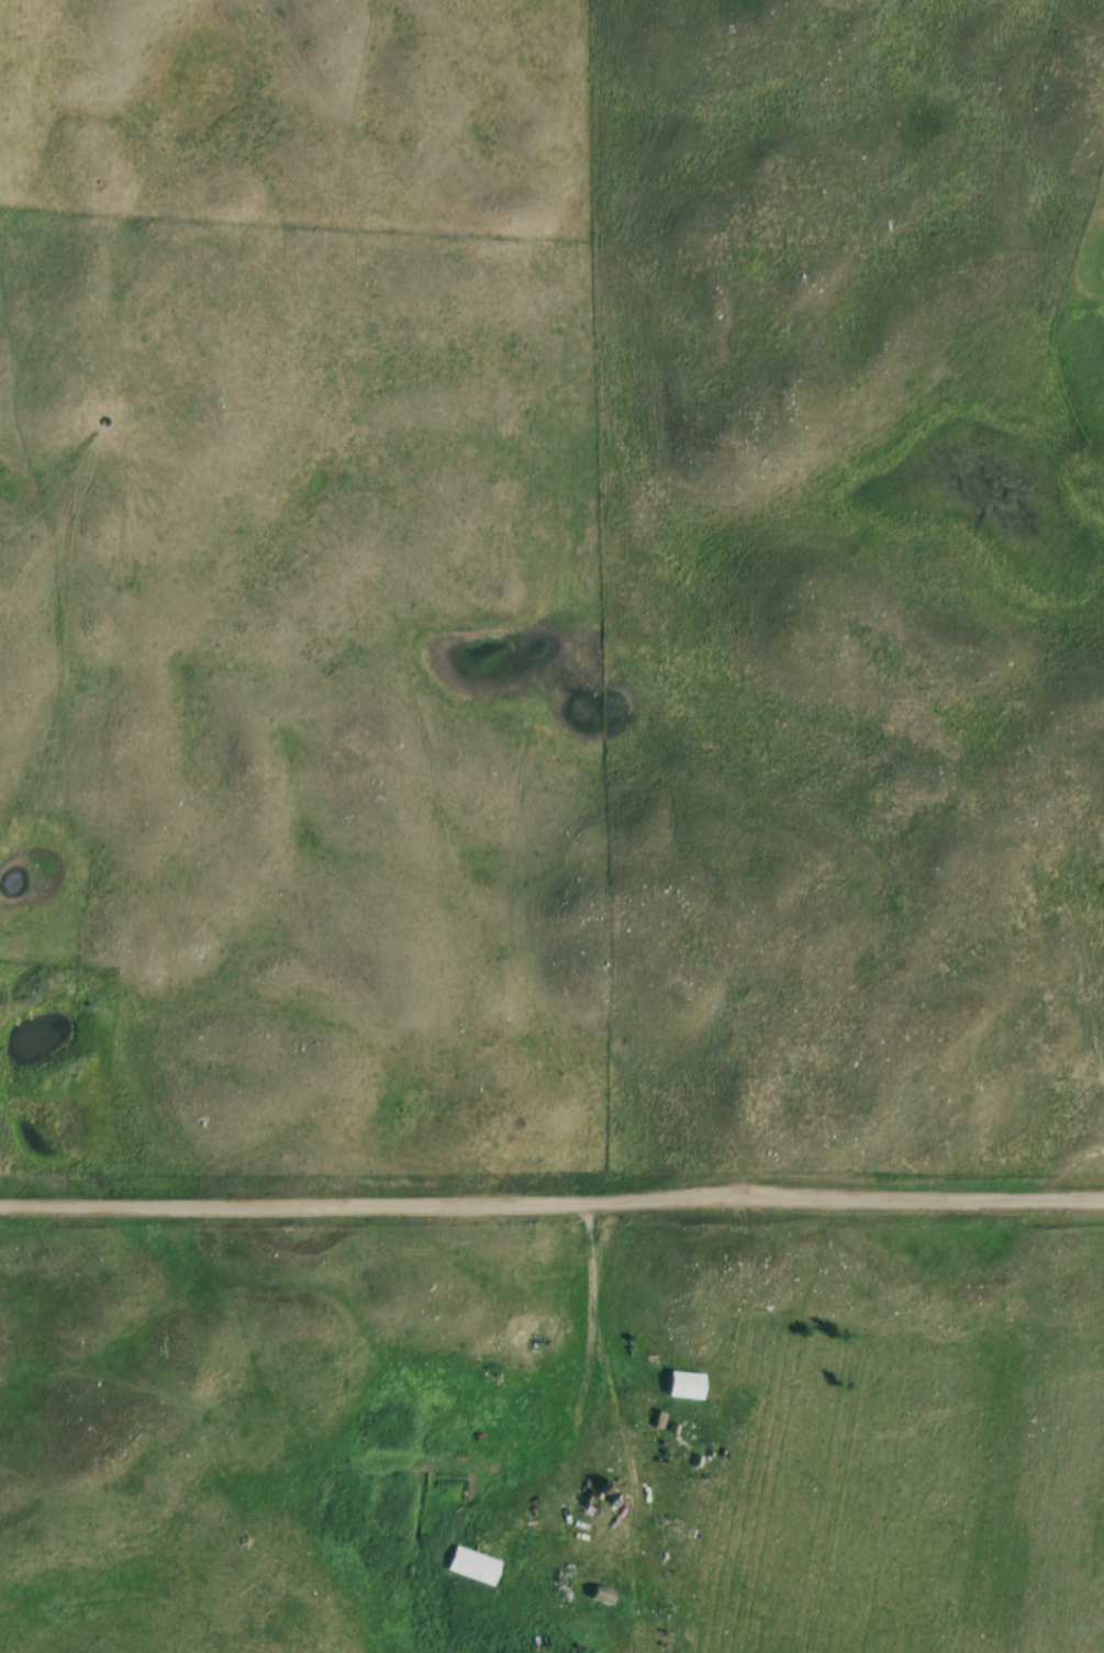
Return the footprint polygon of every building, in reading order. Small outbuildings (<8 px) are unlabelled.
[(704,1372),(669,1372),(669,1399),(704,1399),(704,1372)] [(595,1498),(611,1512),(624,1497),(609,1483),(595,1498)] [(446,1571),(491,1588),(500,1563),(454,1546),(446,1571)] [(591,1600),(610,1606),(614,1593),(596,1587),(591,1600)]
